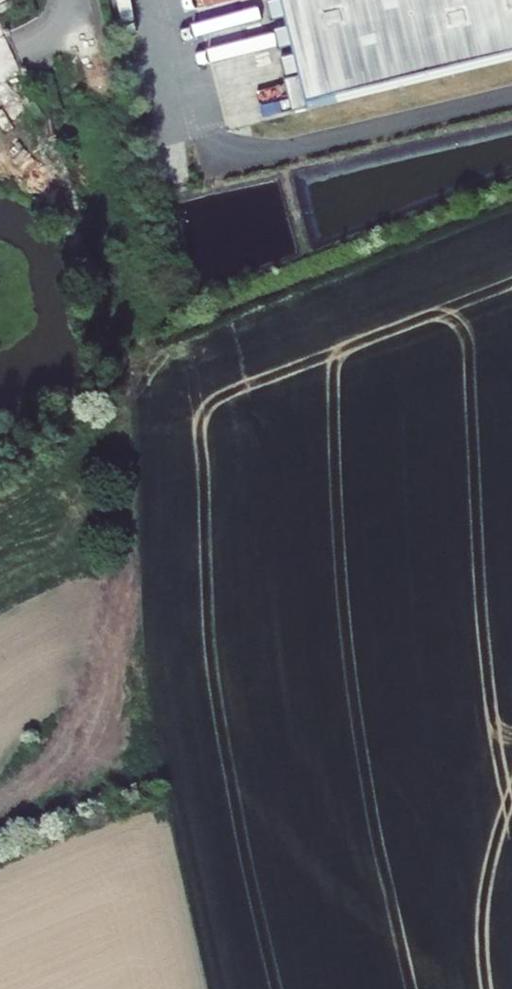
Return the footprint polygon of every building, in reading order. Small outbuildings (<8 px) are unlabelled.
[(315,113),(511,63),(511,0),(286,0),(315,113)]
